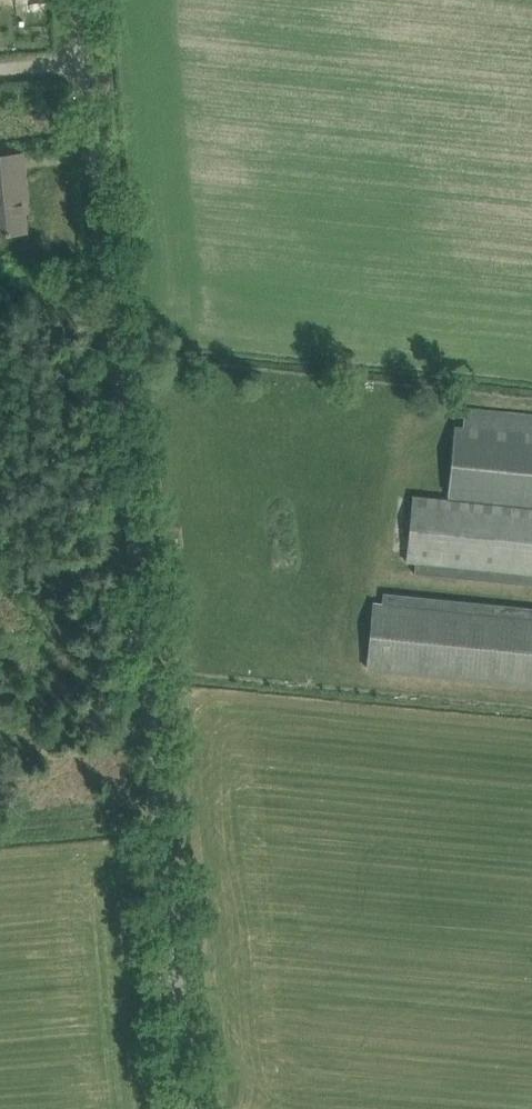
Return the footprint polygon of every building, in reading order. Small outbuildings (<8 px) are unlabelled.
[(28,202),(23,152),(0,154),(0,234),(26,232),(23,202),(28,202)] [(466,408),(464,426),(456,425),(448,499),(413,496),(407,561),(416,562),(415,574),(531,585),(531,414),(466,408)] [(384,593),(383,603),(374,602),(367,667),(531,683),(531,607),(384,593)]
